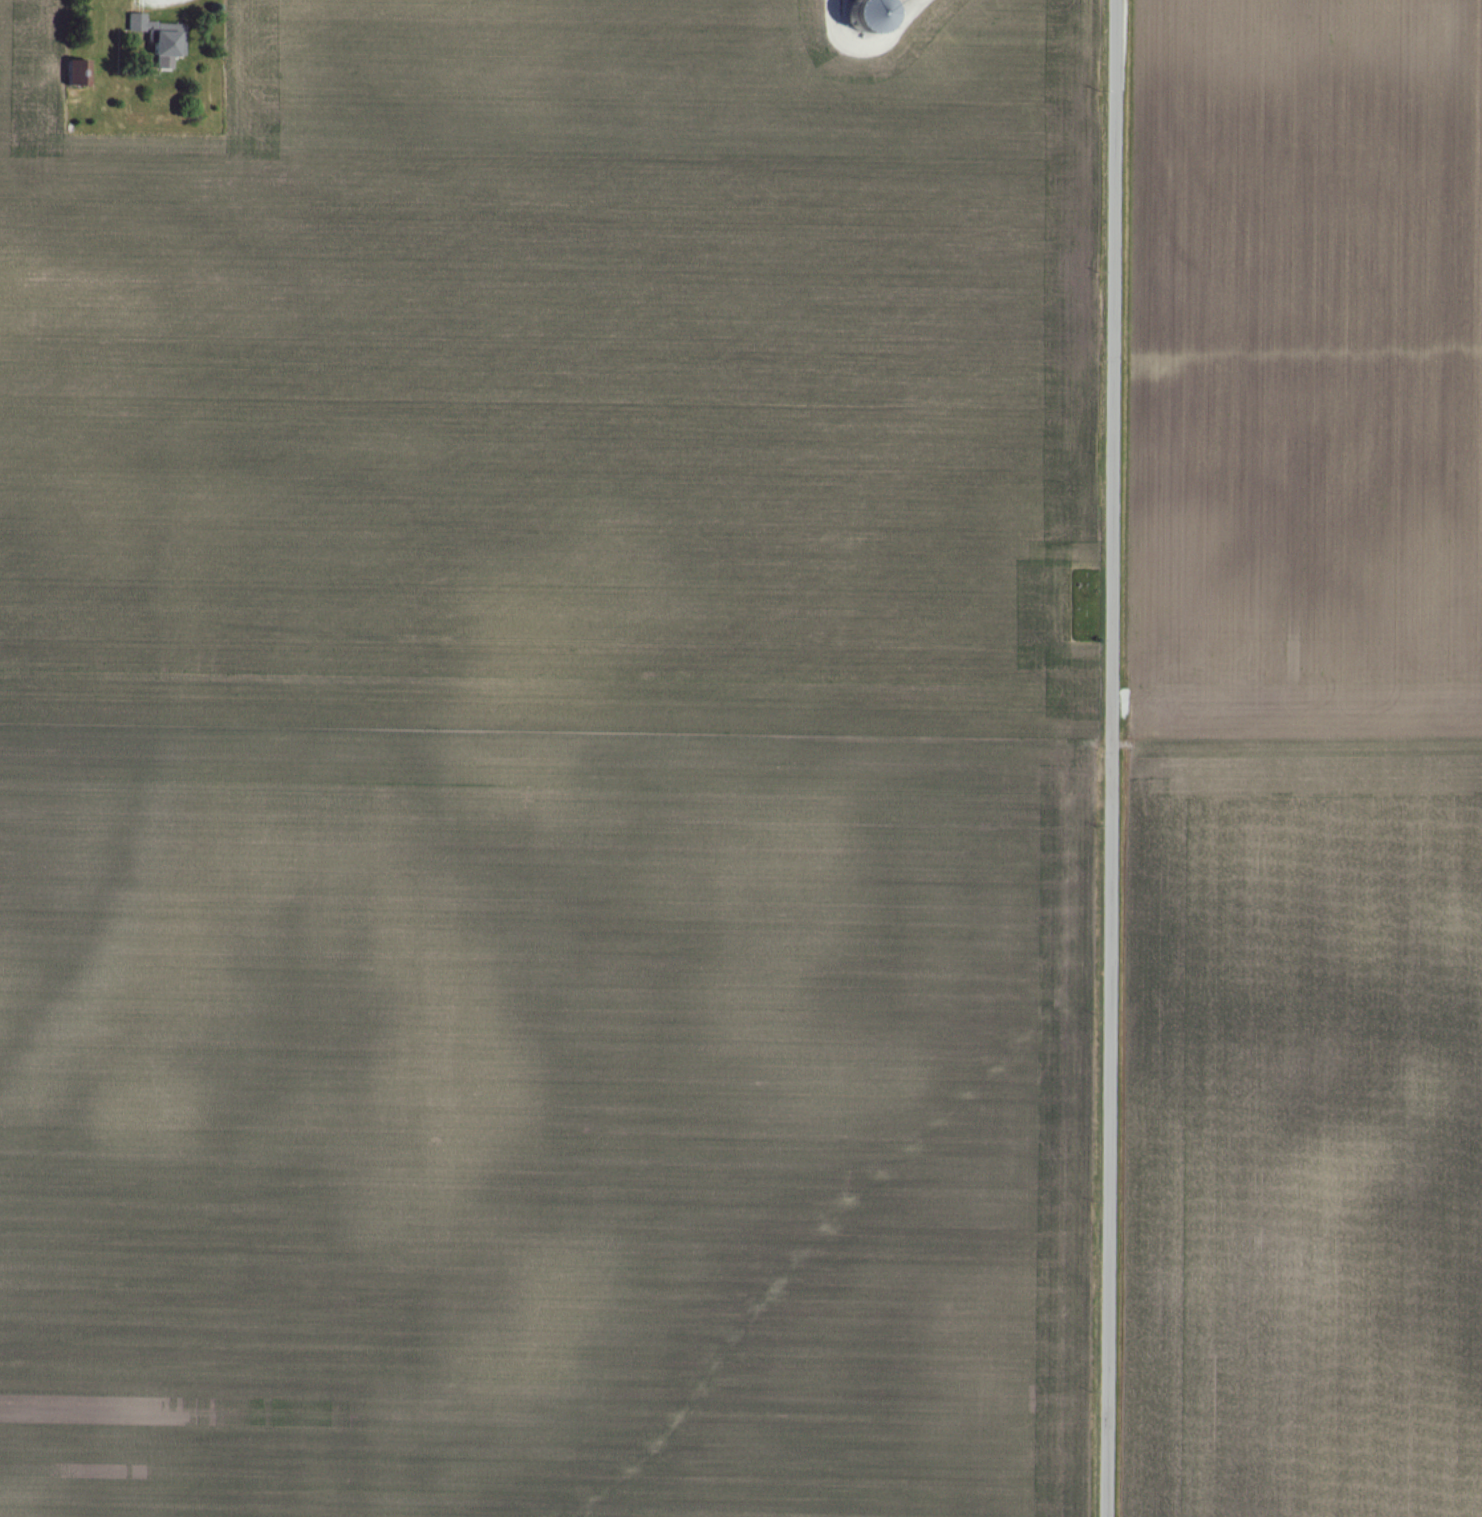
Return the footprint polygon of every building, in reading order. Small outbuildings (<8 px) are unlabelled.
[(85,63),(74,60),(72,70),(83,72),(85,63)]
